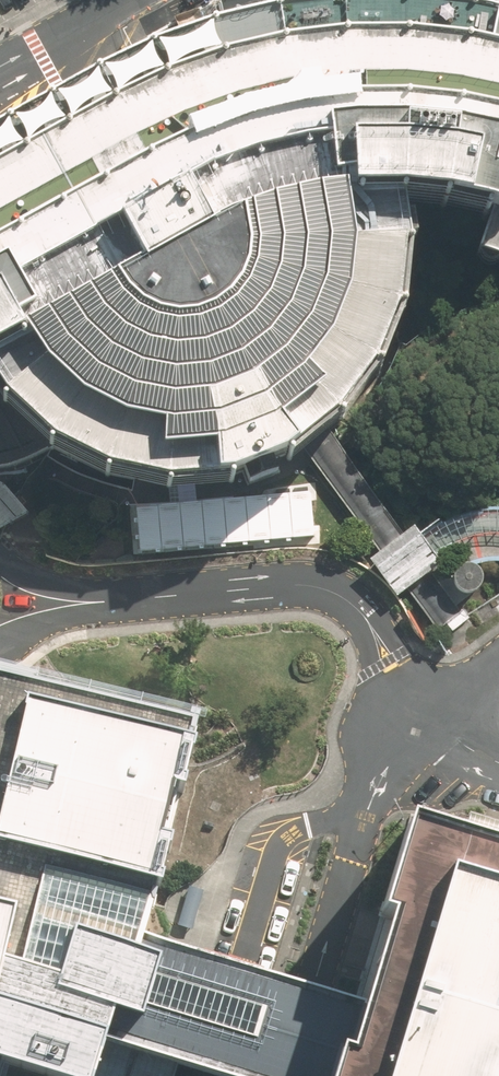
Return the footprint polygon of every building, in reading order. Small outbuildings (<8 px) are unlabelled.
[(476,7),(416,2),(385,0),(333,0),(269,9),(218,25),(157,45),(123,64),(88,82),(66,94),(0,129),(0,471),(23,466),(55,450),(110,475),(169,484),(221,481),(288,460),(300,453),(309,444),(325,431),(372,391),(407,330),(417,260),(406,204),(467,211),(498,222),(498,12),(476,7)] [(309,444),(300,453),(381,550),(386,546),(402,533),(325,431),(309,444)] [(29,515),(5,485),(0,483),(0,531),(29,515)] [(312,492),(135,509),(139,553),(316,536),(312,492)] [(433,557),(456,542),(488,534),(498,534),(498,510),(489,509),(464,510),(440,520),(417,537),(424,545),(433,557)] [(367,560),(396,598),(407,589),(414,584),(429,572),(439,565),(433,557),(424,545),(417,537),(410,527),(402,533),(386,546),(381,550),(367,560)] [(453,587),(457,591),(461,593),(465,594),(470,593),(474,590),(477,587),(479,583),(479,578),(478,573),(475,570),(471,567),(467,566),(462,566),(458,567),(454,570),(452,574),(451,579),(452,583),(453,587)] [(463,610),(445,623),(452,632),(470,618),(463,610)] [(2,1063),(46,1075),(96,1075),(99,1067),(106,1043),(107,1038),(115,1012),(142,1020),(160,960),(137,954),(141,941),(156,883),(190,750),(194,733),(0,687),(0,1069),(2,1063)] [(406,826),(381,909),(379,916),(389,919),(380,948),(372,978),(364,1005),(349,1054),(339,1051),(332,1075),(498,1075),(498,854),(406,826)] [(185,888),(174,927),(190,932),(201,892),(185,888)] [(177,1066),(206,1074),(212,1075),(332,1075),(339,1051),(349,1054),(364,1005),(348,1001),(309,989),(239,969),(194,956),(141,941),(137,954),(160,960),(142,1020),(115,1012),(107,1038),(106,1043),(99,1067),(96,1075),(174,1075),(177,1066)]
